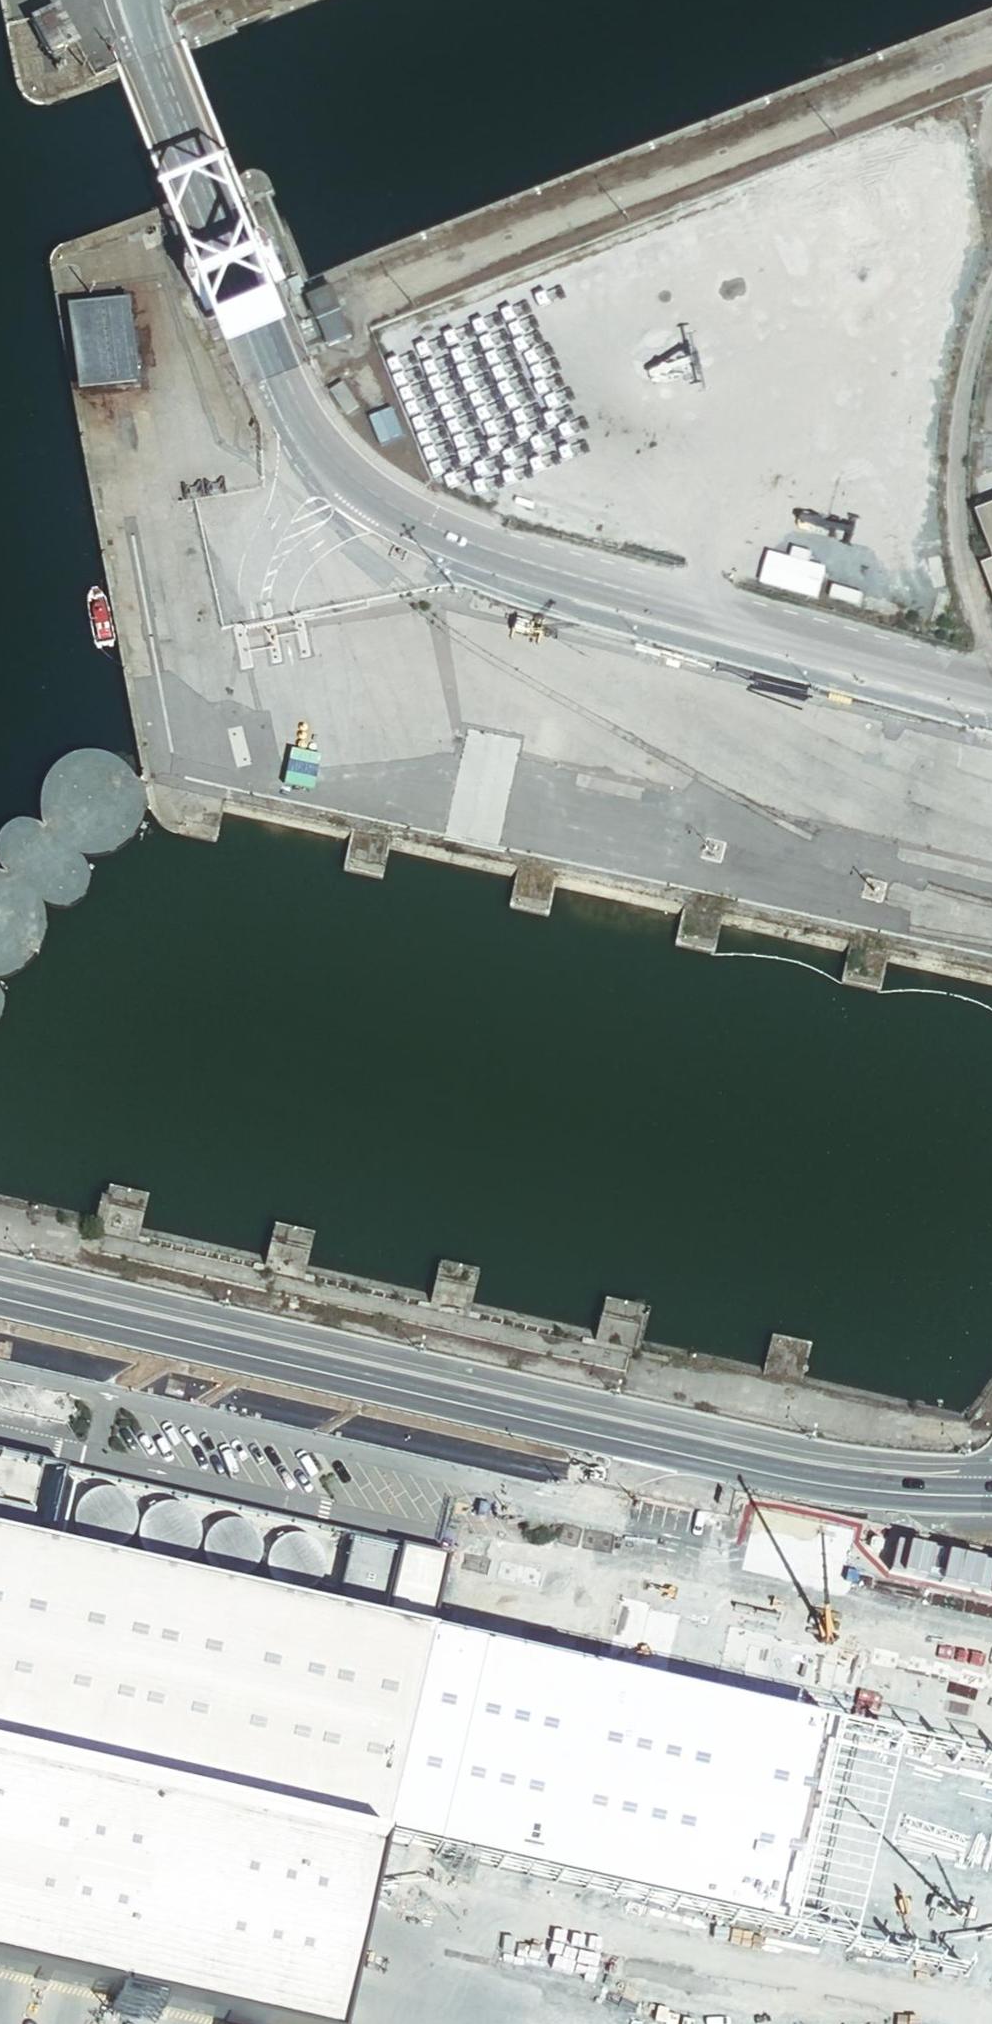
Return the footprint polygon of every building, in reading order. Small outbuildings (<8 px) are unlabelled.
[(55,10),(30,24),(50,62),(75,49),(55,10)] [(303,283),(291,288),(297,303),(309,298),(303,283)] [(328,293),(310,300),(329,346),(351,338),(339,308),(335,310),(328,293)] [(127,298),(67,308),(79,392),(141,381),(127,298)] [(340,384),(329,393),(346,415),(357,407),(340,384)] [(976,515),(991,556),(991,509),(976,515)] [(982,568),(991,594),(991,564),(982,568)] [(440,574),(438,583),(446,585),(448,576),(440,574)] [(871,944),(860,941),(857,954),(868,957),(871,944)] [(0,1536),(0,1964),(263,2023),(342,2023),(384,1840),(785,1931),(832,1725),(0,1536)]
